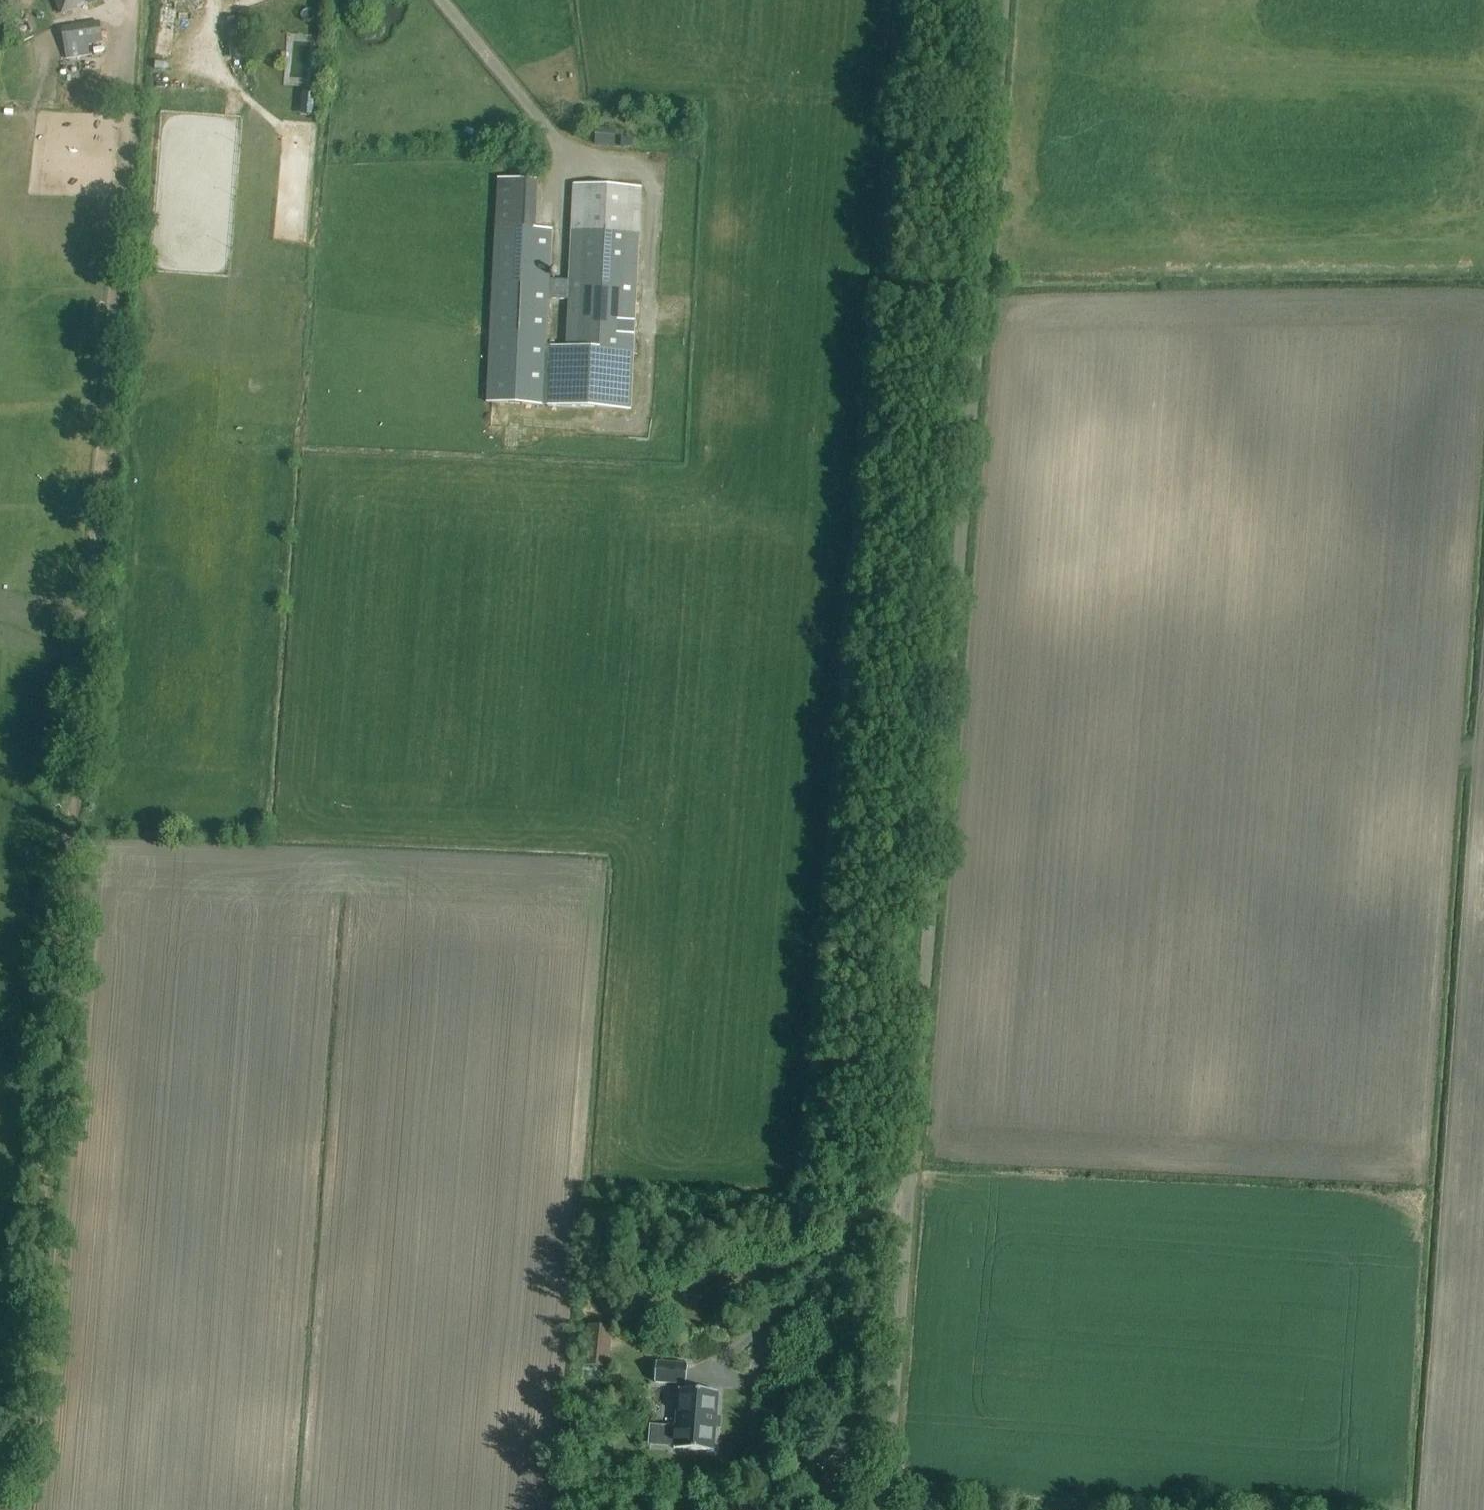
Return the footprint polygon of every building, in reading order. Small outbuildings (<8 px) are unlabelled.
[(61,14),(99,0),(55,0),(61,14)] [(230,53),(248,51),(243,22),(226,25),(230,53)] [(61,30),(66,61),(105,54),(99,23),(61,30)] [(615,129),(595,127),(594,145),(614,146),(615,129)] [(621,139),(621,149),(633,149),(633,139),(621,139)] [(531,230),(534,181),(498,179),(486,403),(630,410),(638,235),(641,188),(574,185),(569,281),(549,280),(552,231),(531,230)] [(609,1368),(613,1328),(588,1325),(584,1366),(609,1368)] [(686,1384),(688,1364),(656,1361),(654,1381),(679,1384),(674,1428),(650,1426),(649,1442),(672,1445),(672,1448),(712,1452),(718,1392),(684,1389),(685,1384),(686,1384)]
